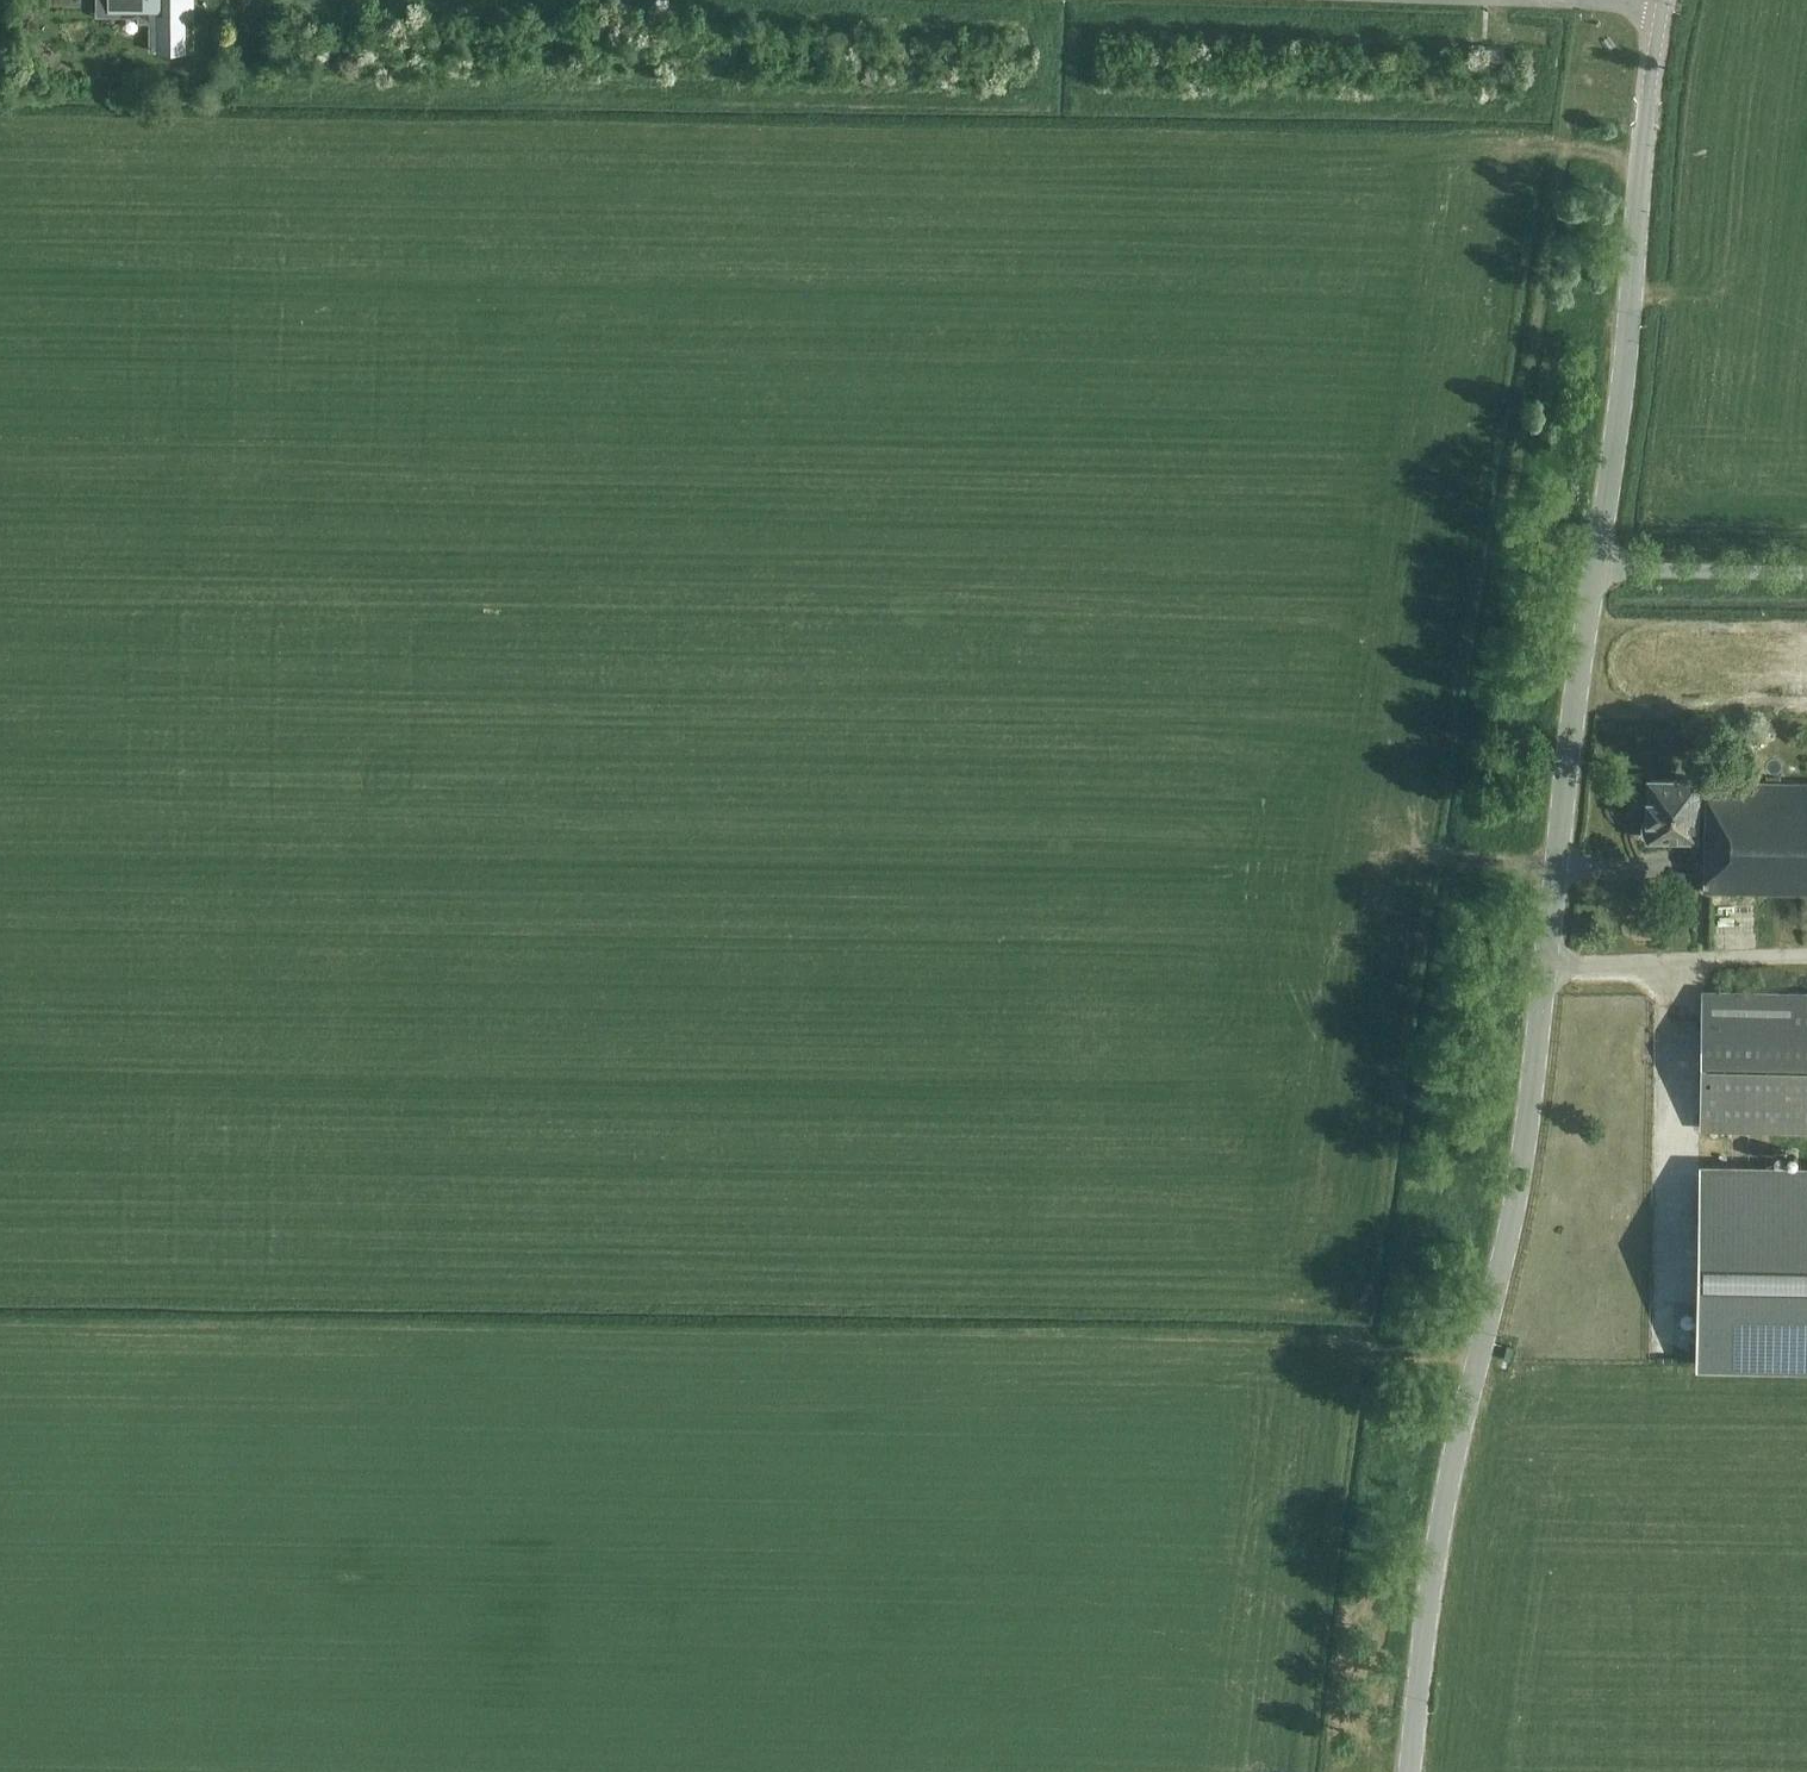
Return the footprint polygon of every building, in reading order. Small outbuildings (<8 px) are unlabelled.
[(111,10),(152,10),(151,49),(186,49),(186,36),(193,36),(193,0),(111,0),(111,10)] [(1505,48),(1487,47),(1487,59),(1504,60),(1505,48)] [(1709,783),(1709,789),(1697,789),(1697,782),(1650,781),(1649,819),(1645,824),(1644,830),(1650,835),(1650,839),(1697,840),(1697,818),(1708,818),(1707,891),(1806,893),(1806,784),(1709,783)] [(1704,994),(1702,1126),(1806,1128),(1806,996),(1704,994)] [(1702,1167),(1697,1363),(1806,1365),(1806,1169),(1702,1167)]
